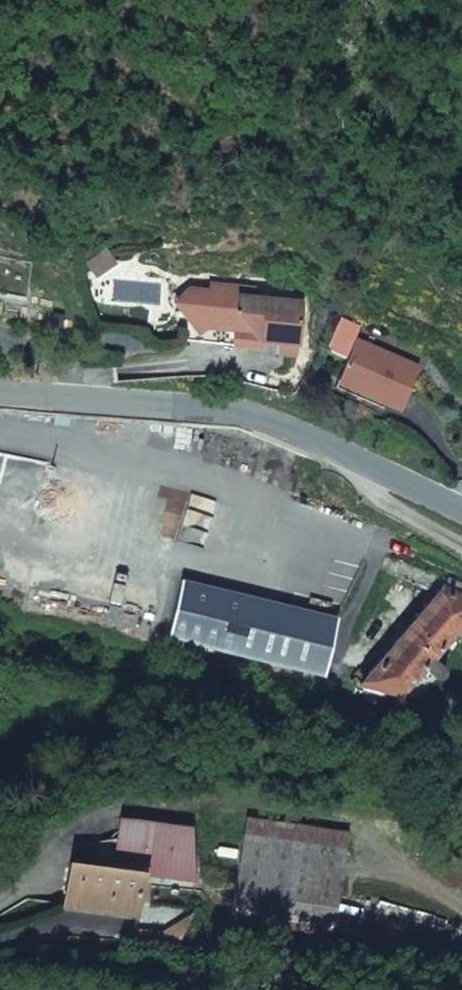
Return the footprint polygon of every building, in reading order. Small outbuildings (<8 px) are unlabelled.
[(234,286),(204,283),(203,291),(182,288),(179,317),(200,319),(200,326),(229,329),(239,321),(254,339),(255,339),(271,341),(291,343),(295,301),(232,294),(234,286)] [(179,317),(177,339),(193,341),(195,331),(200,326),(200,319),(179,317)] [(193,341),(254,347),(255,339),(254,339),(239,321),(229,329),(200,326),(195,331),(193,341)] [(365,395),(384,403),(399,410),(418,368),(354,340),(338,378),(367,390),(365,395)] [(291,343),(271,341),(270,352),(289,354),(291,343)] [(367,390),(338,378),(336,382),(333,387),(381,409),(384,403),(365,395),(367,390)] [(243,596),(181,581),(167,637),(315,673),(325,663),(334,619),(243,596)] [(450,581),(441,590),(461,597),(461,586),(450,581)] [(243,596),(334,619),(337,604),(246,582),(243,596)] [(461,624),(461,597),(441,590),(360,682),(358,685),(399,696),(422,669),(435,679),(439,680),(443,678),(445,675),(445,671),(444,670),(444,669),(431,659),(461,624)] [(242,833),(343,846),(345,829),(244,816),(242,833)] [(119,821),(112,870),(143,874),(142,876),(194,882),(192,830),(119,821)] [(343,846),(242,833),(231,911),(333,924),(343,846)] [(112,870),(69,865),(64,907),(136,916),(142,876),(143,874),(112,870)]
